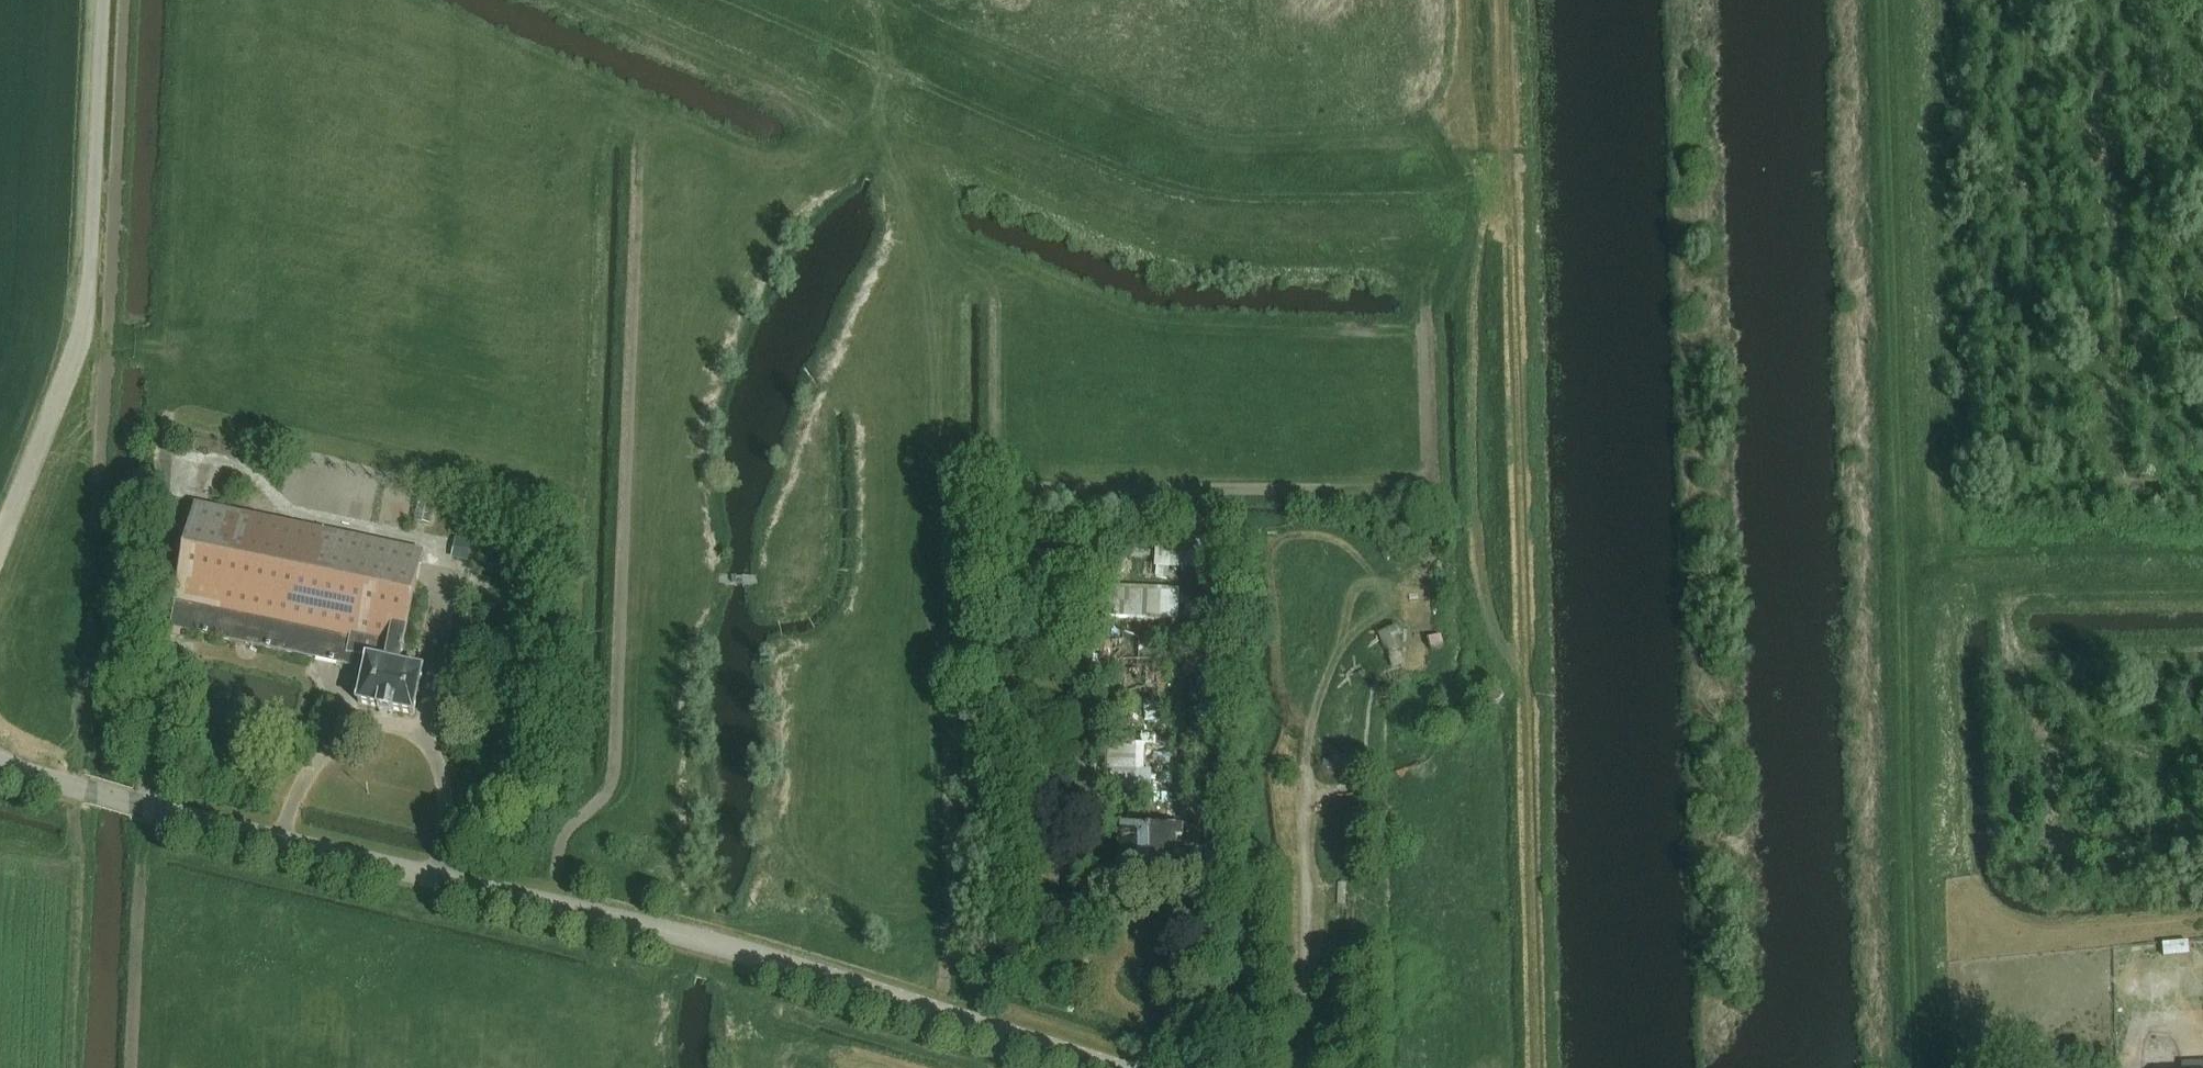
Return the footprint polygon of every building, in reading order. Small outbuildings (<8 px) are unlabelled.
[(426,554),(239,513),(196,504),(169,629),(352,669),(355,656),(369,659),(360,702),(415,714),(425,668),(402,663),(426,554)] [(473,542),(461,539),(457,558),(469,561),(473,542)] [(1179,621),(1180,594),(1105,590),(1104,618),(1179,621)] [(1122,861),(1172,862),(1173,822),(1123,821),(1122,861)]
